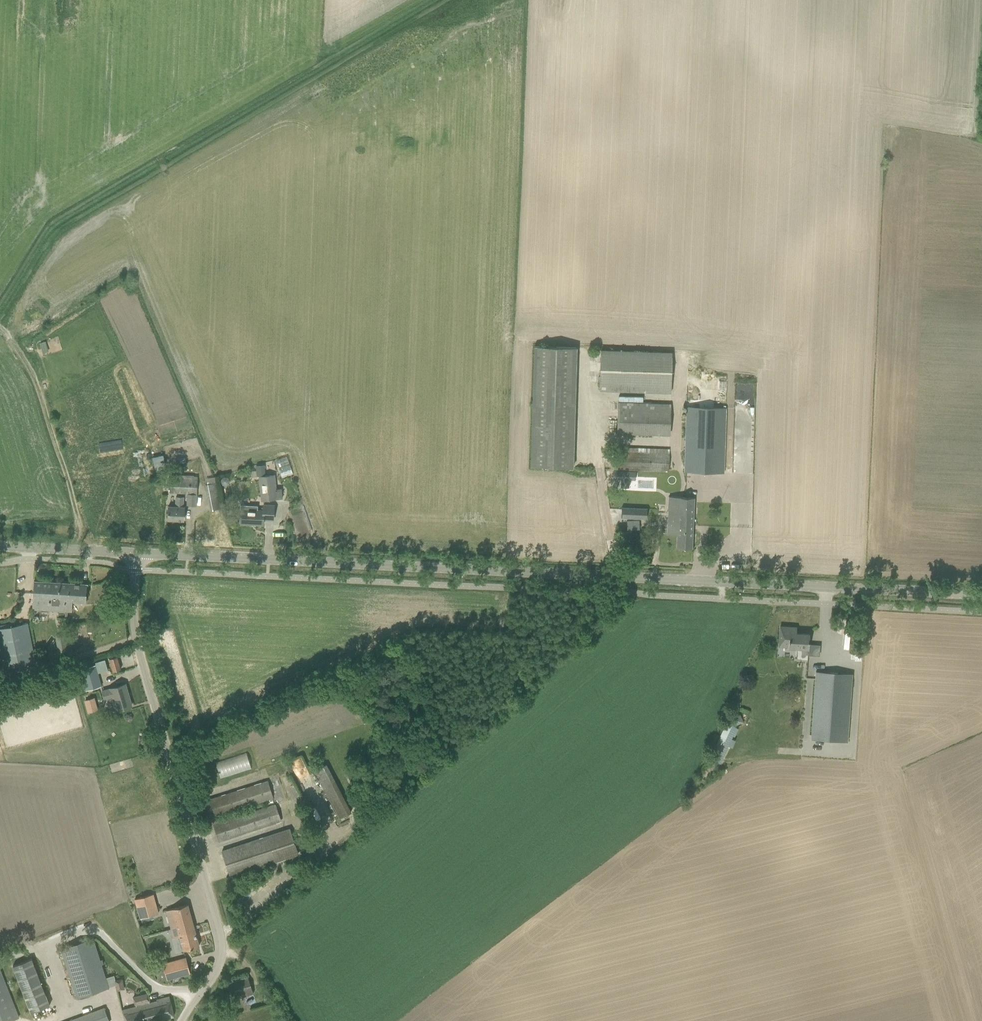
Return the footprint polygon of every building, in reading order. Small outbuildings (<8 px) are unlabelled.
[(578,466),(581,346),(536,345),(535,418),(534,418),(533,465),(578,466)] [(605,349),(604,390),(676,392),(677,350),(605,349)] [(674,434),(674,402),(621,401),(621,418),(617,418),(617,433),(674,434)] [(687,406),(685,472),(724,473),(726,407),(687,406)] [(616,470),(616,473),(621,473),(621,471),(668,472),(669,449),(624,448),(624,451),(616,451),(616,470)] [(264,464),(256,465),(257,476),(258,476),(265,475),(264,464)] [(265,475),(258,476),(261,501),(276,500),(276,499),(275,489),(276,488),(274,474),(265,475)] [(187,505),(196,505),(196,494),(197,494),(198,477),(170,475),(169,492),(187,493),(187,505)] [(206,485),(210,511),(220,509),(216,483),(215,483),(214,477),(206,478),(206,485)] [(221,479),(221,482),(223,485),(226,485),(228,484),(229,480),(227,478),(224,477),(221,479)] [(168,520),(183,520),(184,507),(182,507),(183,497),(176,496),(175,506),(168,506),(168,520)] [(676,548),(692,548),(694,498),(669,497),(668,534),(677,535),(676,548)] [(240,509),(239,523),(263,525),(263,519),(273,520),(274,505),(262,504),(262,510),(240,509)] [(621,507),(621,517),(639,518),(639,508),(621,507)] [(32,609),(71,612),(72,601),(86,602),(87,584),(34,581),(32,609)] [(115,612),(102,613),(102,622),(116,622),(115,612)] [(30,632),(28,622),(0,628),(0,655),(3,669),(37,663),(35,654),(30,632)] [(809,634),(796,634),(796,628),(779,627),(778,647),(808,648),(808,641),(809,634)] [(56,647),(65,645),(64,637),(55,639),(56,647)] [(109,659),(113,671),(120,669),(117,656),(109,659)] [(79,670),(85,691),(101,686),(95,665),(79,670)] [(816,670),(812,738),(841,740),(848,740),(852,672),(820,670),(816,670)] [(102,691),(104,700),(112,698),(116,711),(131,706),(125,684),(109,688),(110,689),(102,691)] [(739,714),(732,717),(735,725),(742,721),(739,714)] [(729,737),(733,738),(737,726),(733,725),(729,737)] [(215,762),(219,777),(253,767),(248,752),(215,762)] [(350,819),(324,770),(312,777),(338,825),(350,819)] [(267,781),(215,798),(205,801),(211,817),(243,808),(273,798),(267,781)] [(213,824),(219,841),(280,821),(274,805),(213,824)] [(222,851),(230,876),(298,854),(289,829),(222,851)] [(135,899),(140,919),(158,913),(153,894),(135,899)] [(172,934),(174,938),(180,936),(183,950),(199,946),(187,904),(166,910),(168,916),(166,917),(168,922),(169,921),(171,929),(172,934)] [(60,949),(76,998),(109,988),(93,938),(60,949)] [(162,964),(167,979),(190,973),(186,958),(162,964)] [(12,966),(31,1013),(49,1005),(31,959),(12,966)] [(18,1017),(0,972),(0,1020),(9,1020),(18,1017)] [(228,983),(233,999),(253,992),(248,977),(228,983)] [(121,979),(115,981),(116,985),(115,986),(116,990),(124,989),(121,979)] [(150,1003),(147,993),(132,997),(134,1005),(135,1005),(136,1007),(122,1010),(125,1020),(155,1020),(173,1017),(169,996),(156,999),(156,1001),(150,1003)] [(104,1008),(69,1020),(109,1020),(104,1008)]
